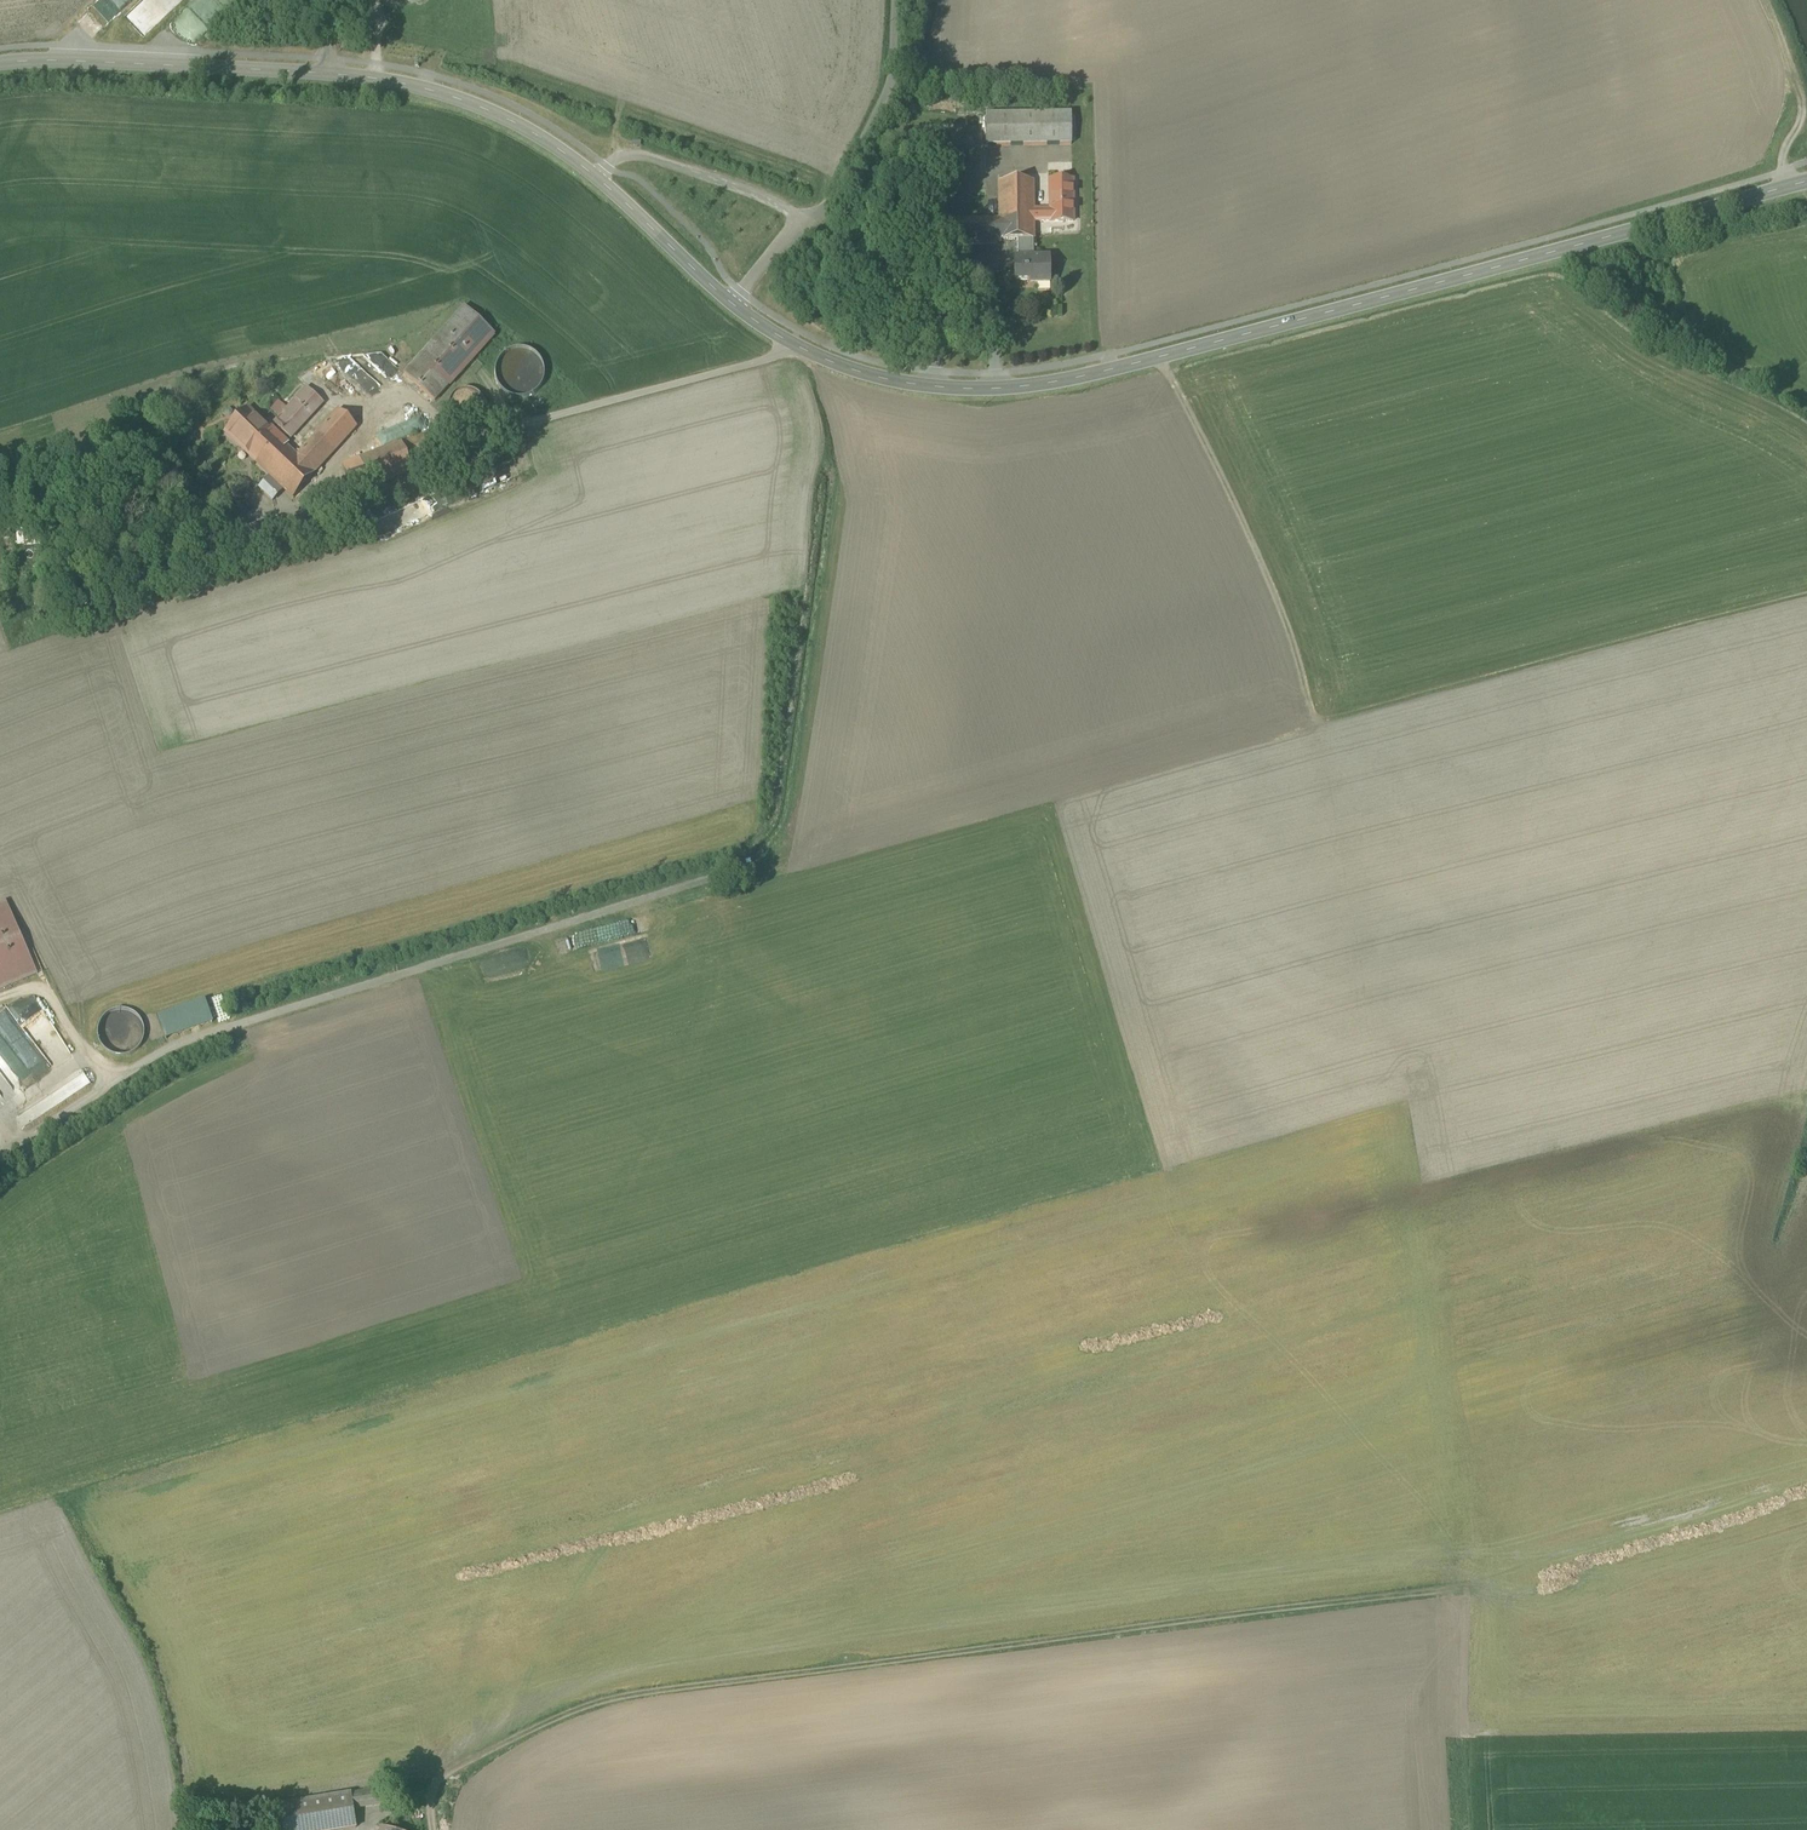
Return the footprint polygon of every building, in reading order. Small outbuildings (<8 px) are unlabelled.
[(1071,115),(985,115),(986,145),(1071,144),(1071,115)] [(1051,221),(1073,220),(1072,180),(1050,181),(1051,210),(1034,211),(1033,181),(999,181),(1000,218),(951,219),(951,243),(1001,242),(1001,240),(1017,239),(1033,239),(1034,239),(1034,220),(1051,220),(1051,221)] [(1034,257),(1033,239),(1017,239),(1018,257),(1014,258),(1015,281),(1050,280),(1050,257),(1034,257)] [(434,400),(495,333),(464,306),(404,372),(434,400)] [(497,382),(500,388),(506,393),(512,396),(519,397),(526,396),(533,394),(538,389),(543,381),(545,373),(543,365),(539,357),(533,351),(525,348),(516,348),(508,351),(501,356),(497,362),(495,369),(495,375),(497,382)] [(307,387),(275,423),(291,437),(323,401),(307,387)] [(477,392),(472,390),(467,389),(462,389),(457,392),(453,395),(450,400),(449,405),(450,411),(453,416),(456,420),(461,422),(466,423),(472,422),(477,420),(480,416),(483,411),(484,406),(483,401),(481,396),(477,392)] [(289,442),(272,426),(270,428),(247,407),(224,431),(266,471),(288,446),(287,444),(289,442)] [(288,446),(266,471),(293,496),(317,472),(357,426),(338,408),(297,454),(288,446)] [(429,432),(342,465),(353,494),(412,471),(408,458),(435,448),(429,432)] [(303,529),(283,535),(288,547),(298,544),(299,547),(308,544),(303,529)] [(0,904),(0,990),(37,974),(6,902),(0,904)] [(211,1019),(204,1000),(158,1016),(164,1035),(166,1039),(212,1023),(211,1019)] [(128,1011),(120,1009),(111,1011),(104,1016),(100,1022),(99,1024),(97,1032),(99,1041),(103,1048),(109,1054),(118,1056),(126,1056),(134,1052),(140,1046),(144,1038),(144,1030),(141,1021),(136,1015),(128,1011)] [(351,1794),(354,1809),(388,1803),(385,1789),(351,1794)] [(351,1793),(272,1806),(276,1829),(340,1829),(357,1827),(354,1809),(351,1794),(351,1793)]
